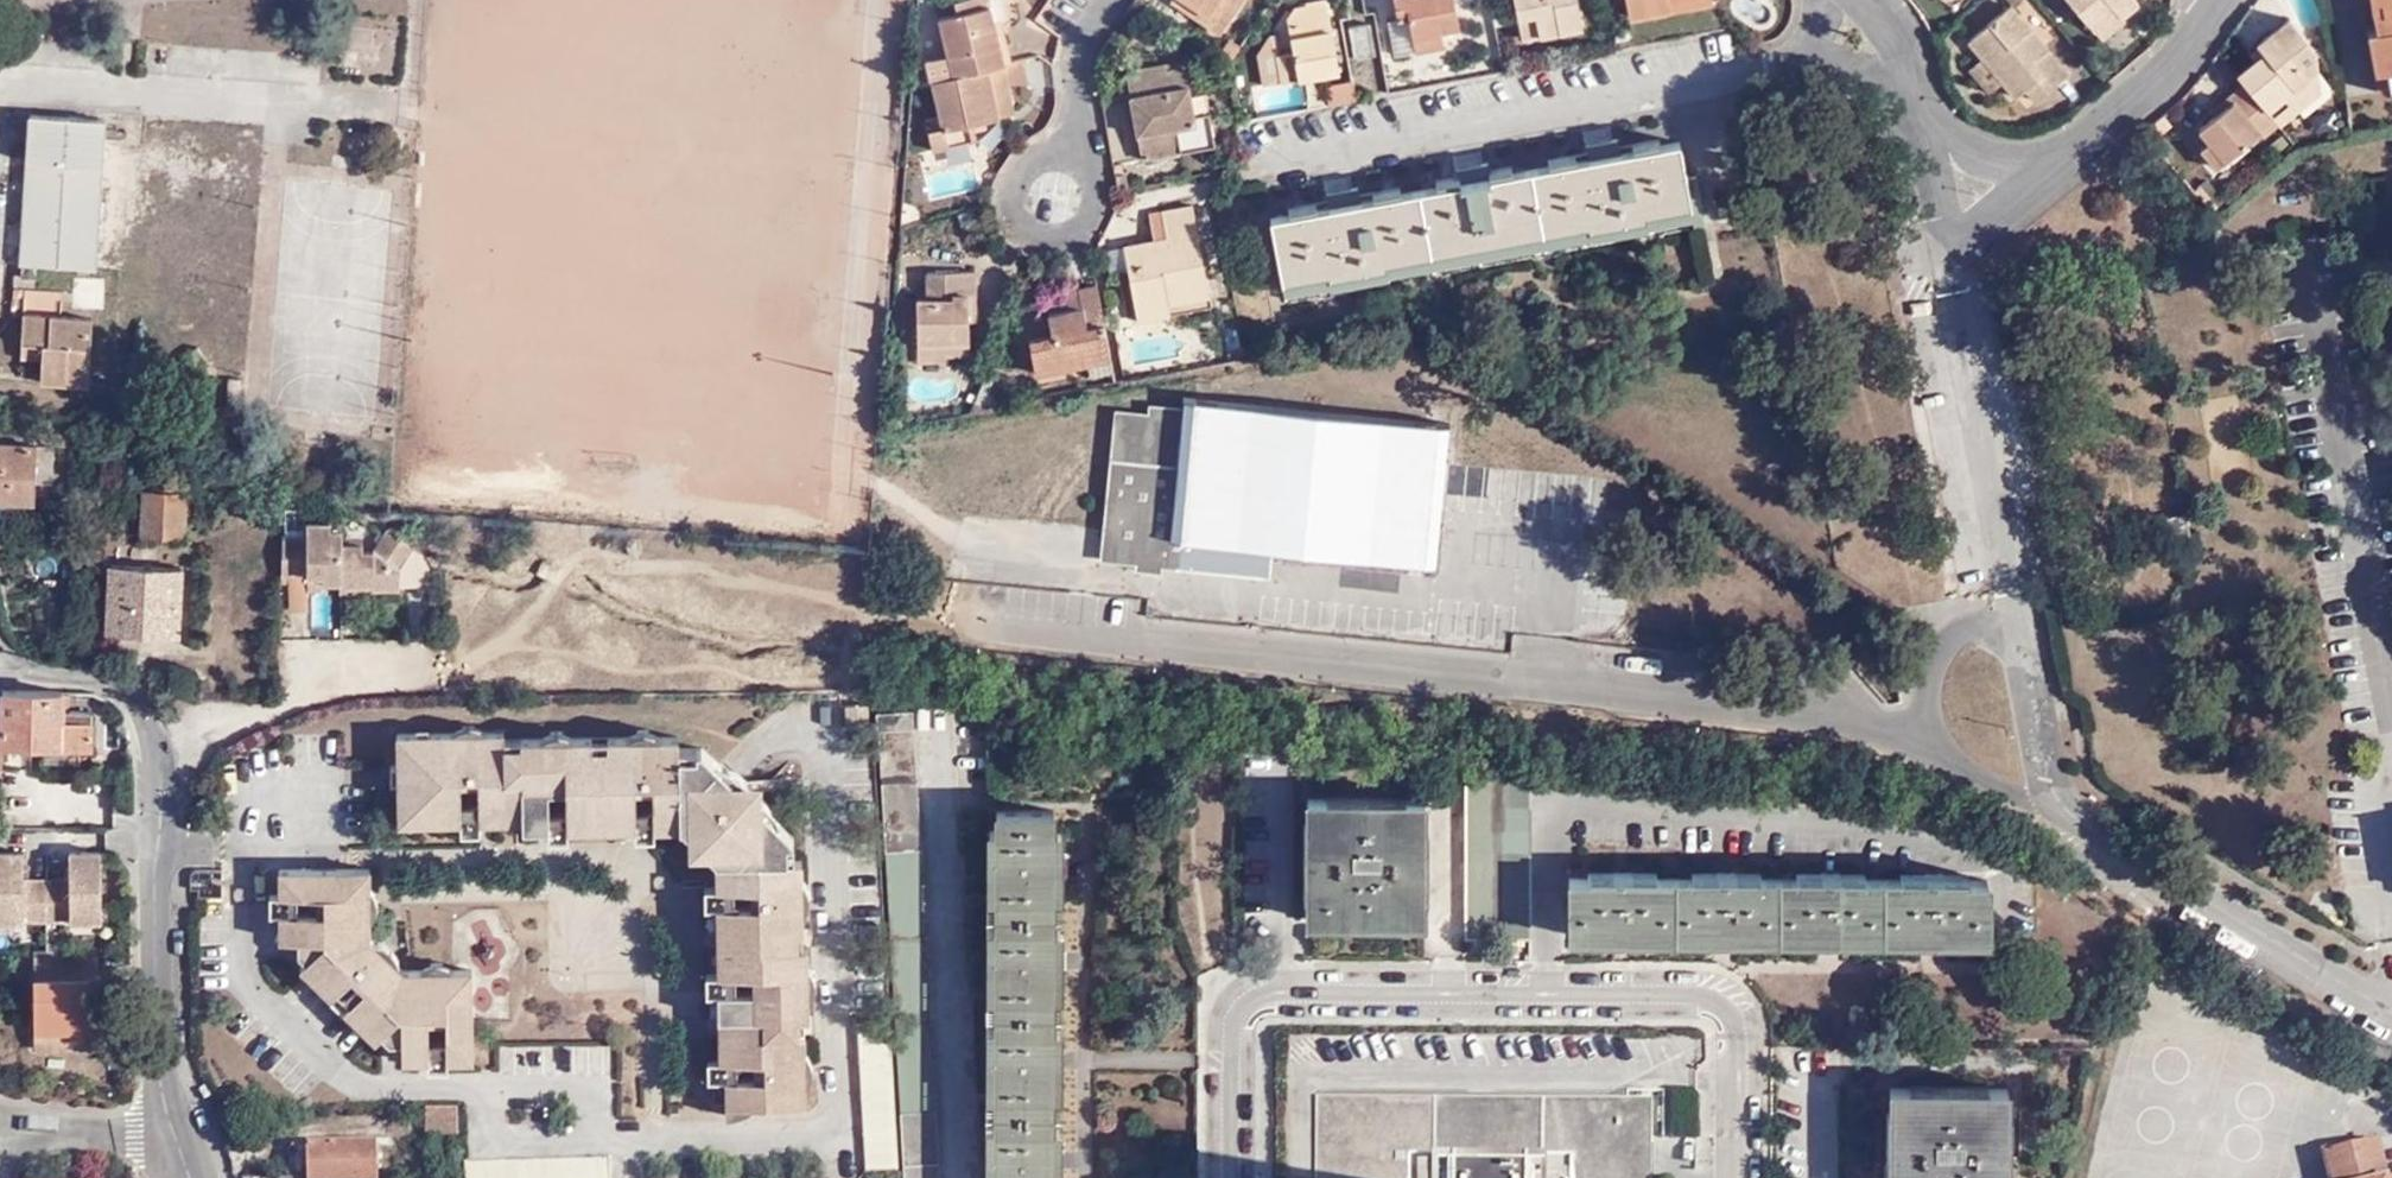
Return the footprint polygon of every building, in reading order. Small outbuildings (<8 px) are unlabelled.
[(954,48),(960,69),(1017,56),(1012,36),(1006,37),(996,0),(961,0),(963,8),(945,13),(954,48)] [(1137,5),(1131,0),(1125,8),(1124,9),(1140,22),(1147,11),(1137,5)] [(1218,27),(1235,0),(1176,0),(1218,27)] [(1283,80),(1339,70),(1327,0),(1315,0),(1302,2),(1295,18),(1300,48),(1278,52),(1283,80)] [(1399,20),(1409,18),(1415,53),(1443,48),(1440,31),(1460,28),(1455,0),(1395,0),(1399,20)] [(1522,40),(1581,29),(1576,0),(1515,0),(1522,40)] [(2085,26),(2108,6),(2113,12),(2127,0),(2062,0),(2085,26)] [(2319,1),(2318,0),(2291,0),(2299,13),(2319,1)] [(2377,2),(2366,3),(2368,21),(2361,22),(2371,84),(2391,81),(2391,0),(2376,0),(2377,2)] [(1973,55),(1992,77),(2007,95),(2017,86),(2028,98),(2061,69),(2003,3),(1960,40),(1973,55)] [(2116,15),(2113,12),(2108,6),(2085,26),(2093,36),(2116,15)] [(2229,66),(2235,73),(2267,110),(2274,117),(2299,97),(2293,90),(2311,75),(2305,67),(2313,61),(2310,43),(2284,9),(2252,36),(2256,43),(2229,66)] [(372,47),(373,21),(340,19),(338,45),(372,47)] [(1367,23),(1348,25),(1353,56),(1372,53),(1367,23)] [(954,48),(917,57),(915,78),(935,74),(937,73),(960,69),(954,48)] [(1271,83),(1283,80),(1278,52),(1265,55),(1271,83)] [(1017,56),(960,69),(937,73),(947,112),(950,124),(934,128),(940,149),(982,138),(978,122),(1020,111),(1013,82),(1033,80),(1027,54),(1017,56)] [(1180,54),(1122,66),(1139,151),(1212,137),(1205,104),(1191,107),(1180,54)] [(1985,83),(1992,77),(1973,55),(1966,61),(1985,83)] [(2217,152),(2267,110),(2235,73),(2218,87),(2224,92),(2189,121),(2199,131),(2215,151),(2217,152)] [(931,115),(934,128),(950,124),(947,112),(931,115)] [(102,124),(25,121),(18,268),(94,273),(102,124)] [(1284,197),(1297,268),(1667,200),(1669,214),(1682,211),(1673,161),(1661,163),(1655,129),(1597,139),(1593,122),(1560,128),(1564,145),(1501,157),(1498,140),(1466,146),(1469,163),(1372,181),(1368,165),(1338,170),(1341,187),(1284,197)] [(2288,133),(2279,123),(2262,138),(2271,148),(2288,133)] [(2209,158),(2215,151),(2199,131),(2192,138),(2209,158)] [(1120,158),(1111,159),(1114,169),(1121,168),(1120,158)] [(1137,298),(1166,293),(1210,284),(1193,195),(1161,201),(1166,226),(1154,229),(1125,234),(1137,298)] [(1150,203),(1154,229),(1166,226),(1161,201),(1150,203)] [(990,289),(988,264),(945,267),(945,292),(932,291),(935,335),(984,333),(982,289),(990,289)] [(101,278),(79,283),(83,302),(105,297),(101,278)] [(1109,347),(1096,278),(1077,282),(1081,299),(1049,305),(1053,324),(1028,329),(1034,363),(1109,347)] [(1045,288),(1049,305),(1081,299),(1077,282),(1045,288)] [(1168,305),(1166,293),(1137,298),(1139,310),(1168,305)] [(91,321),(21,320),(19,361),(40,363),(39,386),(87,390),(91,321)] [(1227,343),(1240,341),(1238,328),(1226,330),(1227,343)] [(1138,555),(1165,558),(1270,568),(1273,539),(1437,553),(1449,415),(1185,390),(1184,402),(1150,398),(1150,408),(1118,404),(1104,552),(1138,555)] [(0,429),(0,497),(29,499),(31,479),(33,442),(33,433),(33,431),(0,429)] [(46,480),(48,443),(33,442),(31,479),(46,480)] [(181,489),(139,488),(138,533),(180,535),(181,489)] [(280,537),(279,537),(278,573),(306,573),(306,580),(326,581),(338,581),(340,583),(359,584),(372,585),(372,586),(399,586),(400,565),(404,557),(406,556),(389,550),(377,544),(376,546),(374,550),(362,549),(363,541),(341,540),(342,527),(329,527),(329,520),(306,519),(306,537),(280,537)] [(389,550),(406,556),(413,545),(387,529),(377,544),(389,550)] [(1164,566),(1165,558),(1138,555),(1137,563),(1164,566)] [(179,567),(107,563),(104,630),(176,634),(179,567)] [(326,590),(326,581),(306,580),(306,590),(326,590)] [(359,593),(359,584),(340,583),(340,592),(359,593)] [(0,687),(0,741),(86,743),(87,716),(87,705),(67,704),(67,689),(0,687)] [(862,688),(863,696),(863,699),(864,723),(883,1019),(892,1164),(893,1177),(928,1177),(897,688),(862,688)] [(842,724),(864,723),(863,699),(841,700),(842,724)] [(718,959),(719,970),(751,970),(751,986),(720,988),(720,998),(724,997),(725,1048),(720,1048),(720,1059),(748,1058),(749,1075),(721,1075),(721,1103),(801,1101),(798,1012),(803,1013),(802,941),(797,941),(796,855),(787,855),(788,832),(748,794),(724,819),(712,807),(719,799),(726,806),(734,799),(726,791),(735,782),(696,744),(674,745),(674,733),(499,737),(499,729),(393,730),(393,762),(404,762),(403,779),(394,778),(395,812),(448,811),(448,815),(458,815),(458,783),(475,783),(475,814),(516,813),(519,813),(519,819),(534,819),(537,819),(536,821),(547,821),(547,787),(563,788),(564,821),(574,821),(575,817),(619,816),(622,817),(622,819),(633,819),(632,786),(649,786),(650,819),(659,819),(660,815),(676,815),(683,815),(718,850),(719,856),(721,872),(717,871),(718,883),(746,883),(746,899),(718,900),(718,910),(722,912),(721,928),(713,928),(713,943),(723,943),(723,958),(718,959)] [(109,808),(127,808),(127,792),(110,791),(109,808)] [(979,792),(982,1177),(1037,1177),(1036,792),(979,792)] [(1323,804),(1300,804),(1300,828),(1305,827),(1305,899),(1301,900),(1301,925),(1324,926),(1324,918),(1392,918),(1392,925),(1417,924),(1417,899),(1410,898),(1410,826),(1417,827),(1417,804),(1391,803),(1391,808),(1323,809),(1323,804)] [(458,820),(458,815),(448,815),(448,811),(395,812),(395,821),(458,820)] [(659,819),(650,819),(650,824),(675,823),(676,815),(660,815),(659,819)] [(712,855),(712,857),(719,856),(718,850),(683,815),(676,815),(675,823),(678,824),(712,855)] [(574,821),(564,821),(564,826),(633,825),(633,819),(622,819),(622,817),(619,816),(575,817),(574,821)] [(547,827),(547,821),(536,821),(537,819),(534,819),(519,819),(519,826),(547,827)] [(0,845),(0,916),(100,917),(101,845),(68,845),(68,873),(23,872),(23,845),(0,845)] [(719,856),(712,857),(712,884),(718,883),(717,871),(721,872),(719,856)] [(455,1047),(469,1048),(469,966),(398,968),(366,936),(366,866),(276,866),(276,894),(305,893),(305,910),(276,910),(276,936),(300,937),(300,955),(303,959),(334,989),(354,969),(367,982),(348,1001),(380,1032),(383,1034),(400,1035),(399,1048),(417,1048),(417,1051),(426,1051),(427,1019),(443,1019),(443,1051),(454,1051),(455,1047)] [(1979,879),(1563,883),(1564,939),(1980,935),(1979,879)] [(713,900),(713,928),(721,928),(722,912),(718,910),(718,900),(713,900)] [(714,971),(719,970),(718,959),(723,958),(723,943),(713,943),(714,971)] [(98,1029),(97,953),(32,953),(31,1029),(34,1029),(98,1029)] [(328,995),(334,989),(303,959),(297,964),(328,995)] [(373,1038),(380,1032),(348,1001),(341,1006),(373,1038)] [(860,1166),(892,1164),(883,1019),(852,1020),(860,1166)] [(98,1047),(98,1029),(34,1029),(34,1046),(98,1047)] [(469,1057),(469,1048),(455,1047),(454,1051),(443,1051),(443,1057),(469,1057)] [(426,1057),(426,1051),(417,1051),(417,1048),(399,1048),(400,1057),(426,1057)] [(1877,1095),(1876,1117),(1884,1117),(1884,1177),(1988,1177),(1988,1118),(1994,1118),(1995,1095),(1970,1095),(1970,1102),(1901,1101),(1902,1095),(1877,1095)] [(1640,1105),(1304,1104),(1305,1177),(1640,1177),(1640,1105)] [(456,1106),(424,1106),(424,1117),(457,1117),(456,1106)] [(457,1117),(424,1117),(424,1133),(457,1132),(457,1117)] [(2379,1175),(2370,1138),(2316,1150),(2322,1177),(2391,1177),(2391,1173),(2379,1175)] [(379,1141),(311,1141),(311,1177),(379,1177),(379,1141)] [(463,1159),(463,1177),(608,1177),(608,1156),(463,1159)]
